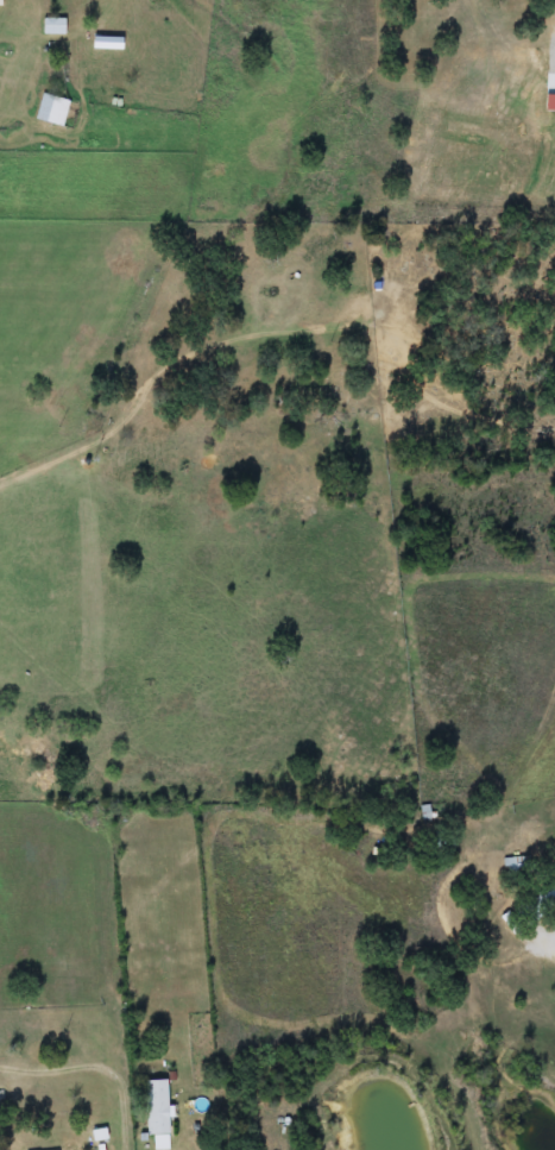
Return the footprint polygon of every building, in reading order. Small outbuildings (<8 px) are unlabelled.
[(65,18),(65,34),(43,34),(43,18),(65,18)] [(70,101),(63,127),(34,119),(43,94),(70,101)] [(505,857),(526,857),(526,873),(505,873),(505,857)] [(536,893),(554,885),(554,908),(544,912),(536,893)] [(168,1149),(154,1149),(154,1136),(147,1136),(146,1081),(168,1081),(169,1138),(168,1138),(168,1149)]
